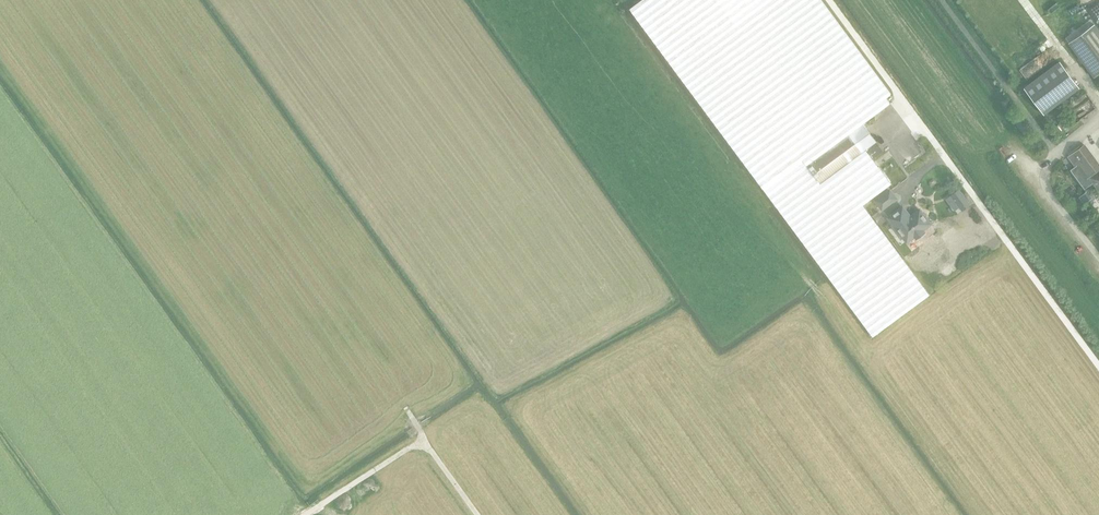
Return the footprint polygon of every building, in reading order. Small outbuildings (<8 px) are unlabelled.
[(930,294),(863,206),(891,185),(872,160),(883,152),(862,124),(889,104),(885,99),(890,95),(820,0),(642,0),(629,9),(872,337),(930,294)] [(1068,44),(1094,77),(1098,73),(1098,31),(1094,25),(1068,44)] [(1044,115),(1079,89),(1059,62),(1024,88),(1044,115)] [(1084,144),(1068,156),(1076,166),(1070,170),(1084,189),(1093,183),(1098,191),(1098,165),(1084,144)] [(959,189),(951,196),(959,207),(968,201),(959,189)] [(876,201),(882,209),(896,199),(890,191),(876,201)] [(1084,194),(1080,197),(1086,204),(1089,201),(1084,194)] [(915,236),(917,239),(919,239),(920,238),(923,236),(924,234),(925,233),(923,230),(930,224),(920,210),(913,215),(908,215),(902,207),(889,218),(901,234),(903,233),(908,239),(906,241),(907,242),(915,236)]
